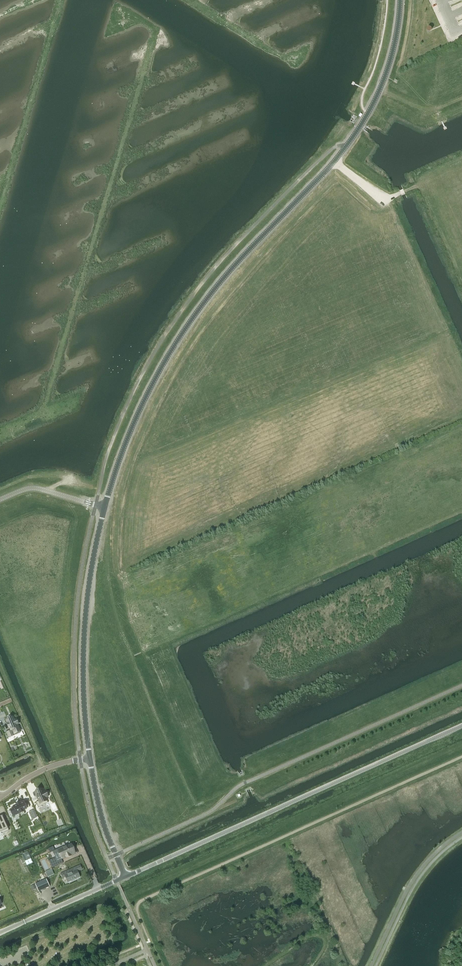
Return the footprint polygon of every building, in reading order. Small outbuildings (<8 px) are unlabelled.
[(13,718),(7,720),(8,724),(10,728),(11,730),(13,729),(15,733),(20,731),(17,725),(20,723),(18,719),(15,721),(13,718)] [(42,789),(35,792),(37,796),(36,796),(38,799),(39,801),(36,802),(39,808),(42,807),(42,806),(48,803),(46,798),(48,797),(45,792),(44,793),(42,789)] [(15,808),(11,810),(13,815),(20,813),(21,815),(25,814),(23,810),(30,807),(27,801),(24,803),(24,802),(21,804),(20,803),(16,805),(17,806),(14,807),(15,808)] [(32,811),(27,813),(31,820),(36,818),(32,811)] [(1,832),(2,834),(8,831),(8,830),(9,829),(2,816),(0,817),(0,833),(1,832)] [(54,858),(49,860),(52,868),(63,863),(61,859),(67,857),(71,856),(71,855),(76,853),(73,848),(71,844),(70,844),(58,850),(57,849),(54,850),(56,855),(53,856),(54,858)] [(62,878),(65,877),(68,883),(80,878),(77,872),(82,869),(80,865),(60,873),(62,878)] [(45,880),(35,884),(39,892),(50,887),(46,879),(45,880)]
